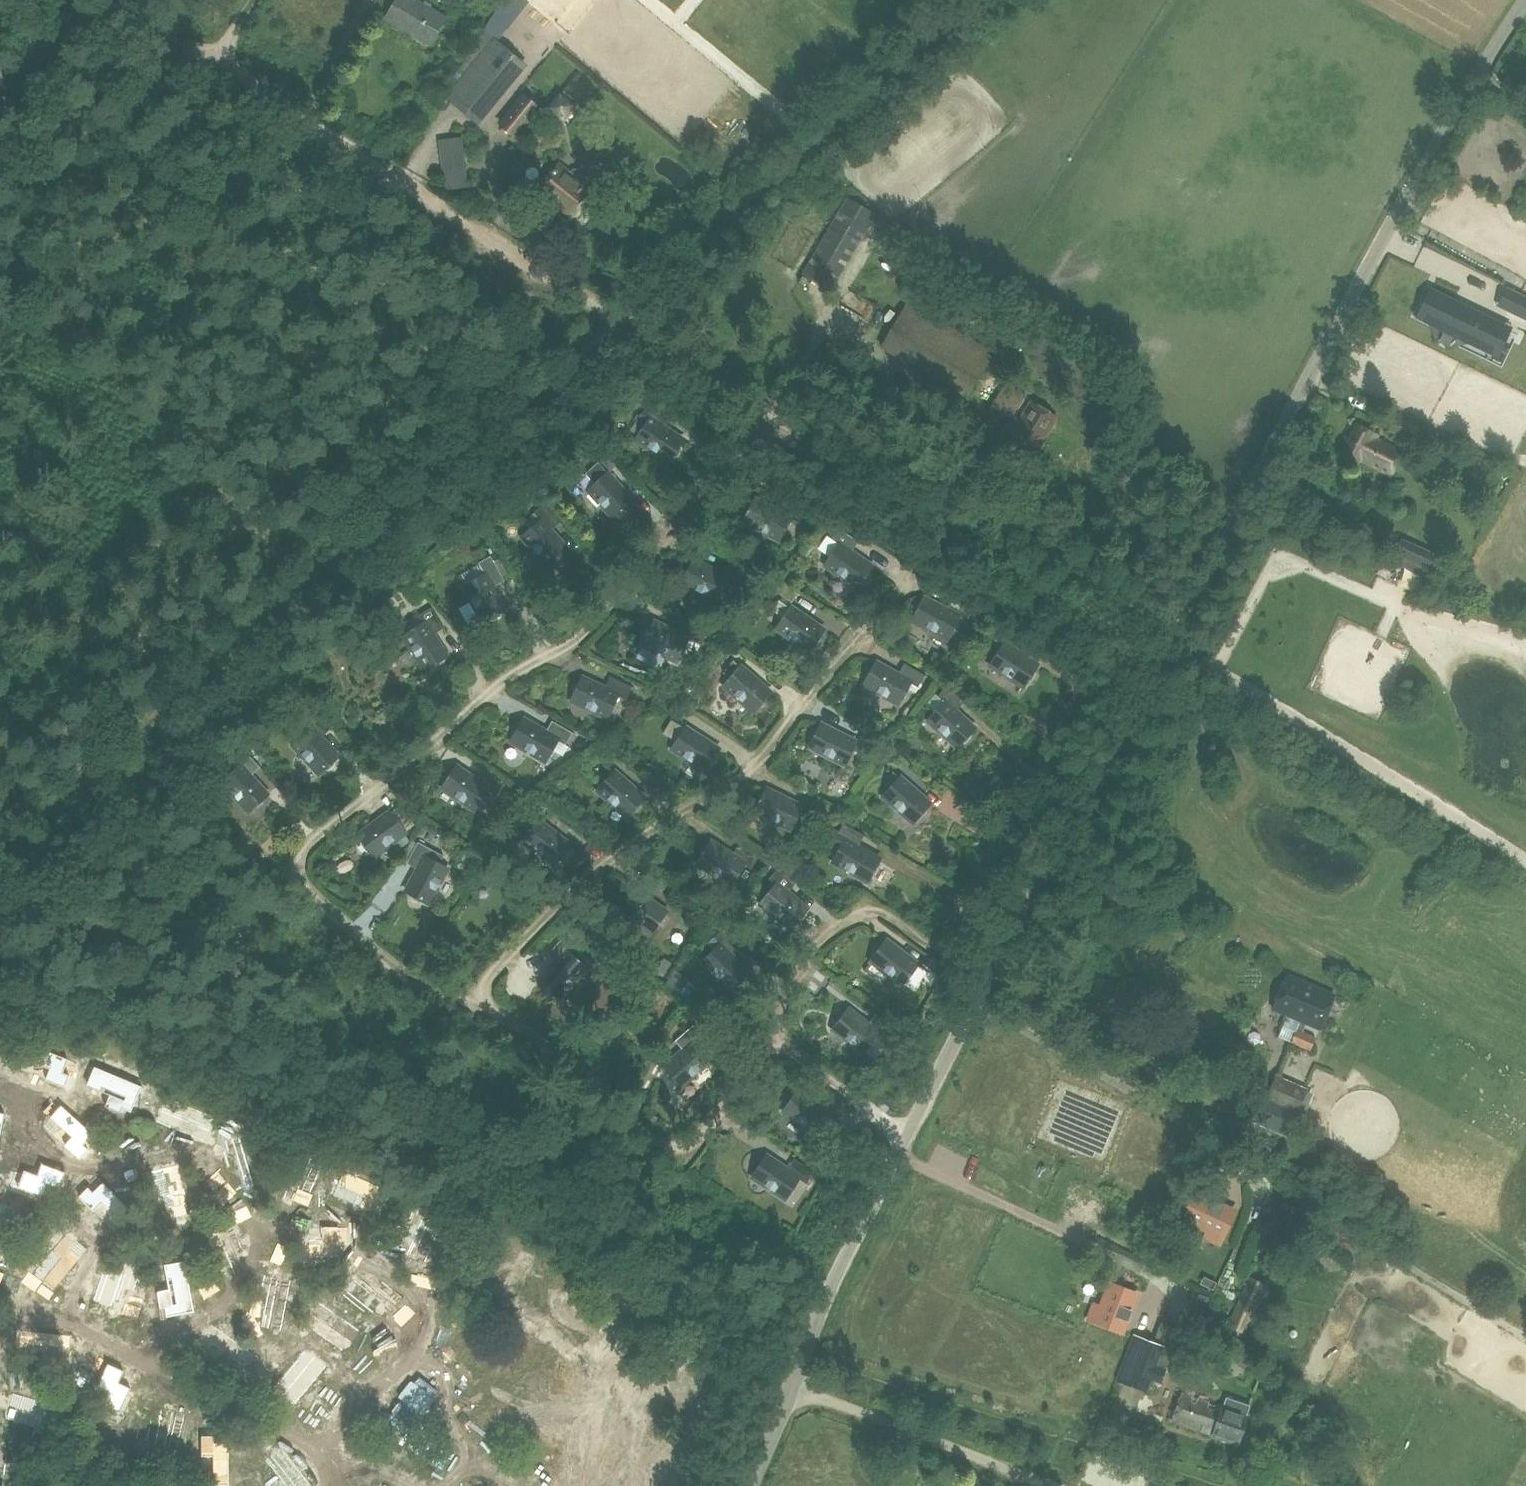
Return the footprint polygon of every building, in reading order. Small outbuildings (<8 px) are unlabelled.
[(385,19),(430,45),(445,18),(414,0),(396,0),(385,19)] [(493,37),(444,97),(478,124),(527,65),(493,37)] [(517,137),(538,109),(519,95),(498,122),(517,137)] [(563,119),(573,106),(560,96),(550,109),(563,119)] [(576,178),(560,165),(538,193),(570,219),(603,180),(587,166),(576,178)] [(877,214),(847,197),(801,276),(832,292),(868,230),(877,214)] [(1505,286),(1495,305),(1525,320),(1525,296),(1505,286)] [(1505,328),(1430,292),(1429,293),(1433,295),(1423,315),(1419,313),(1418,315),(1494,352),(1505,328)] [(907,303),(881,348),(969,399),(994,353),(907,303)] [(1025,395),(1005,382),(987,412),(1007,424),(997,444),(1029,465),(1058,418),(1028,400),(1014,427),(1009,423),(1025,395)] [(637,438),(669,460),(683,440),(651,417),(637,438)] [(1341,456),(1357,464),(1359,460),(1391,474),(1402,450),(1375,437),(1376,435),(1355,425),(1341,456)] [(607,473),(589,490),(616,519),(634,502),(607,473)] [(790,517),(756,499),(744,521),(779,539),(790,517)] [(568,549),(541,520),(523,536),(549,565),(568,549)] [(1437,555),(1401,539),(1394,553),(1431,570),(1437,555)] [(858,587),(872,567),(840,544),(826,564),(858,587)] [(718,600),(729,578),(694,560),(683,582),(718,600)] [(505,608),(486,574),(465,586),(484,621),(505,608)] [(959,616),(924,598),(913,620),(948,638),(959,616)] [(809,650),(823,630),(791,607),(777,628),(809,650)] [(642,643),(676,661),(681,652),(694,658),(701,645),(688,638),(688,639),(653,621),(642,643)] [(446,656),(425,623),(405,636),(426,669),(446,656)] [(1037,665),(1004,644),(991,665),(1024,686),(1037,665)] [(944,656),(935,651),(929,661),(938,666),(944,656)] [(910,682),(876,662),(864,684),(898,703),(910,682)] [(770,692),(741,667),(724,685),(754,711),(770,692)] [(618,694),(582,678),(572,700),(607,717),(617,696),(618,694)] [(613,678),(608,690),(618,694),(617,696),(626,700),(632,687),(613,678)] [(958,746),(974,728),(945,702),(928,720),(958,746)] [(524,719),(512,741),(546,760),(558,739),(524,719)] [(856,742),(821,725),(810,746),(845,764),(856,742)] [(320,773),(338,756),(311,727),(293,744),(320,773)] [(705,770),(719,749),(686,728),(672,749),(705,770)] [(589,743),(581,738),(576,748),(584,752),(589,743)] [(249,811),(267,794),(241,765),(223,782),(249,811)] [(457,767),(443,787),(475,809),(489,789),(457,767)] [(644,798),(614,771),(598,790),(627,816),(644,798)] [(913,822),(930,804),(900,778),(884,796),(913,822)] [(802,807),(767,789),(756,811),(791,829),(802,807)] [(405,831),(390,812),(359,835),(373,855),(405,831)] [(521,823),(530,831),(523,840),(554,864),(569,845),(528,813),(521,823)] [(880,859),(846,840),(833,861),(867,881),(880,859)] [(407,862),(419,868),(407,891),(428,903),(447,868),(439,864),(443,855),(418,841),(407,862)] [(744,863),(711,841),(698,862),(731,883),(744,863)] [(807,909),(776,884),(761,903),(791,928),(807,909)] [(652,932),(666,912),(633,889),(619,910),(652,932)] [(917,964),(886,941),(871,960),(903,984),(917,964)] [(748,973),(720,945),(703,962),(730,990),(748,973)] [(541,980),(559,997),(586,968),(568,951),(541,980)] [(1318,1029),(1332,995),(1289,976),(1274,1010),(1287,1015),(1278,1036),(1291,1041),(1296,1029),(1302,1031),(1305,1023),(1318,1029)] [(848,1010),(833,1029),(864,1053),(879,1033),(848,1010)] [(1290,1042),(1309,1050),(1315,1036),(1302,1031),(1296,1029),(1291,1041),(1290,1042)] [(665,1067),(681,1086),(710,1060),(694,1041),(665,1067)] [(116,1057),(107,1094),(128,1099),(138,1062),(116,1057)] [(145,1105),(164,1078),(155,1073),(137,1099),(145,1105)] [(1296,1113),(1306,1089),(1274,1076),(1266,1096),(1264,1100),(1296,1113)] [(830,1114),(798,1091),(784,1111),(815,1134),(830,1114)] [(1286,1135),(1296,1113),(1264,1100),(1266,1096),(1253,1091),(1242,1117),(1286,1135)] [(100,1122),(107,1104),(89,1097),(82,1116),(100,1122)] [(22,1132),(7,1122),(0,1133),(0,1165),(22,1132)] [(66,1182),(76,1148),(59,1143),(50,1178),(66,1182)] [(799,1178),(766,1156),(753,1177),(785,1198),(799,1178)] [(1221,1246),(1238,1209),(1194,1189),(1180,1219),(1205,1231),(1203,1237),(1221,1246)] [(1256,1226),(1280,1239),(1293,1216),(1269,1203),(1256,1226)] [(82,1246),(64,1288),(79,1294),(97,1252),(82,1246)] [(136,1306),(142,1285),(134,1282),(139,1265),(127,1261),(116,1301),(136,1306)] [(301,1279),(307,1266),(295,1261),(289,1274),(301,1279)] [(1249,1277),(1228,1326),(1245,1334),(1267,1284),(1249,1277)] [(1110,1284),(1101,1308),(1095,1306),(1090,1319),(1122,1331),(1136,1294),(1110,1284)] [(362,1287),(352,1317),(363,1320),(373,1291),(362,1287)] [(1206,1303),(1210,1294),(1202,1291),(1198,1299),(1206,1303)] [(407,1304),(388,1334),(403,1344),(422,1314),(407,1304)] [(1164,1347),(1133,1334),(1116,1379),(1148,1392),(1152,1382),(1161,1384),(1166,1369),(1158,1365),(1164,1347)] [(1256,1358),(1237,1349),(1231,1361),(1250,1370),(1256,1358)] [(122,1365),(107,1391),(119,1398),(134,1372),(122,1365)] [(18,1398),(26,1385),(3,1371),(0,1376),(0,1388),(18,1398)] [(1248,1416),(1246,1415),(1250,1405),(1226,1396),(1222,1407),(1182,1393),(1173,1423),(1212,1435),(1237,1445),(1248,1416)] [(0,1405),(0,1415),(8,1418),(13,1404),(2,1400),(0,1405)] [(190,1443),(208,1421),(191,1408),(174,1429),(190,1443)]
